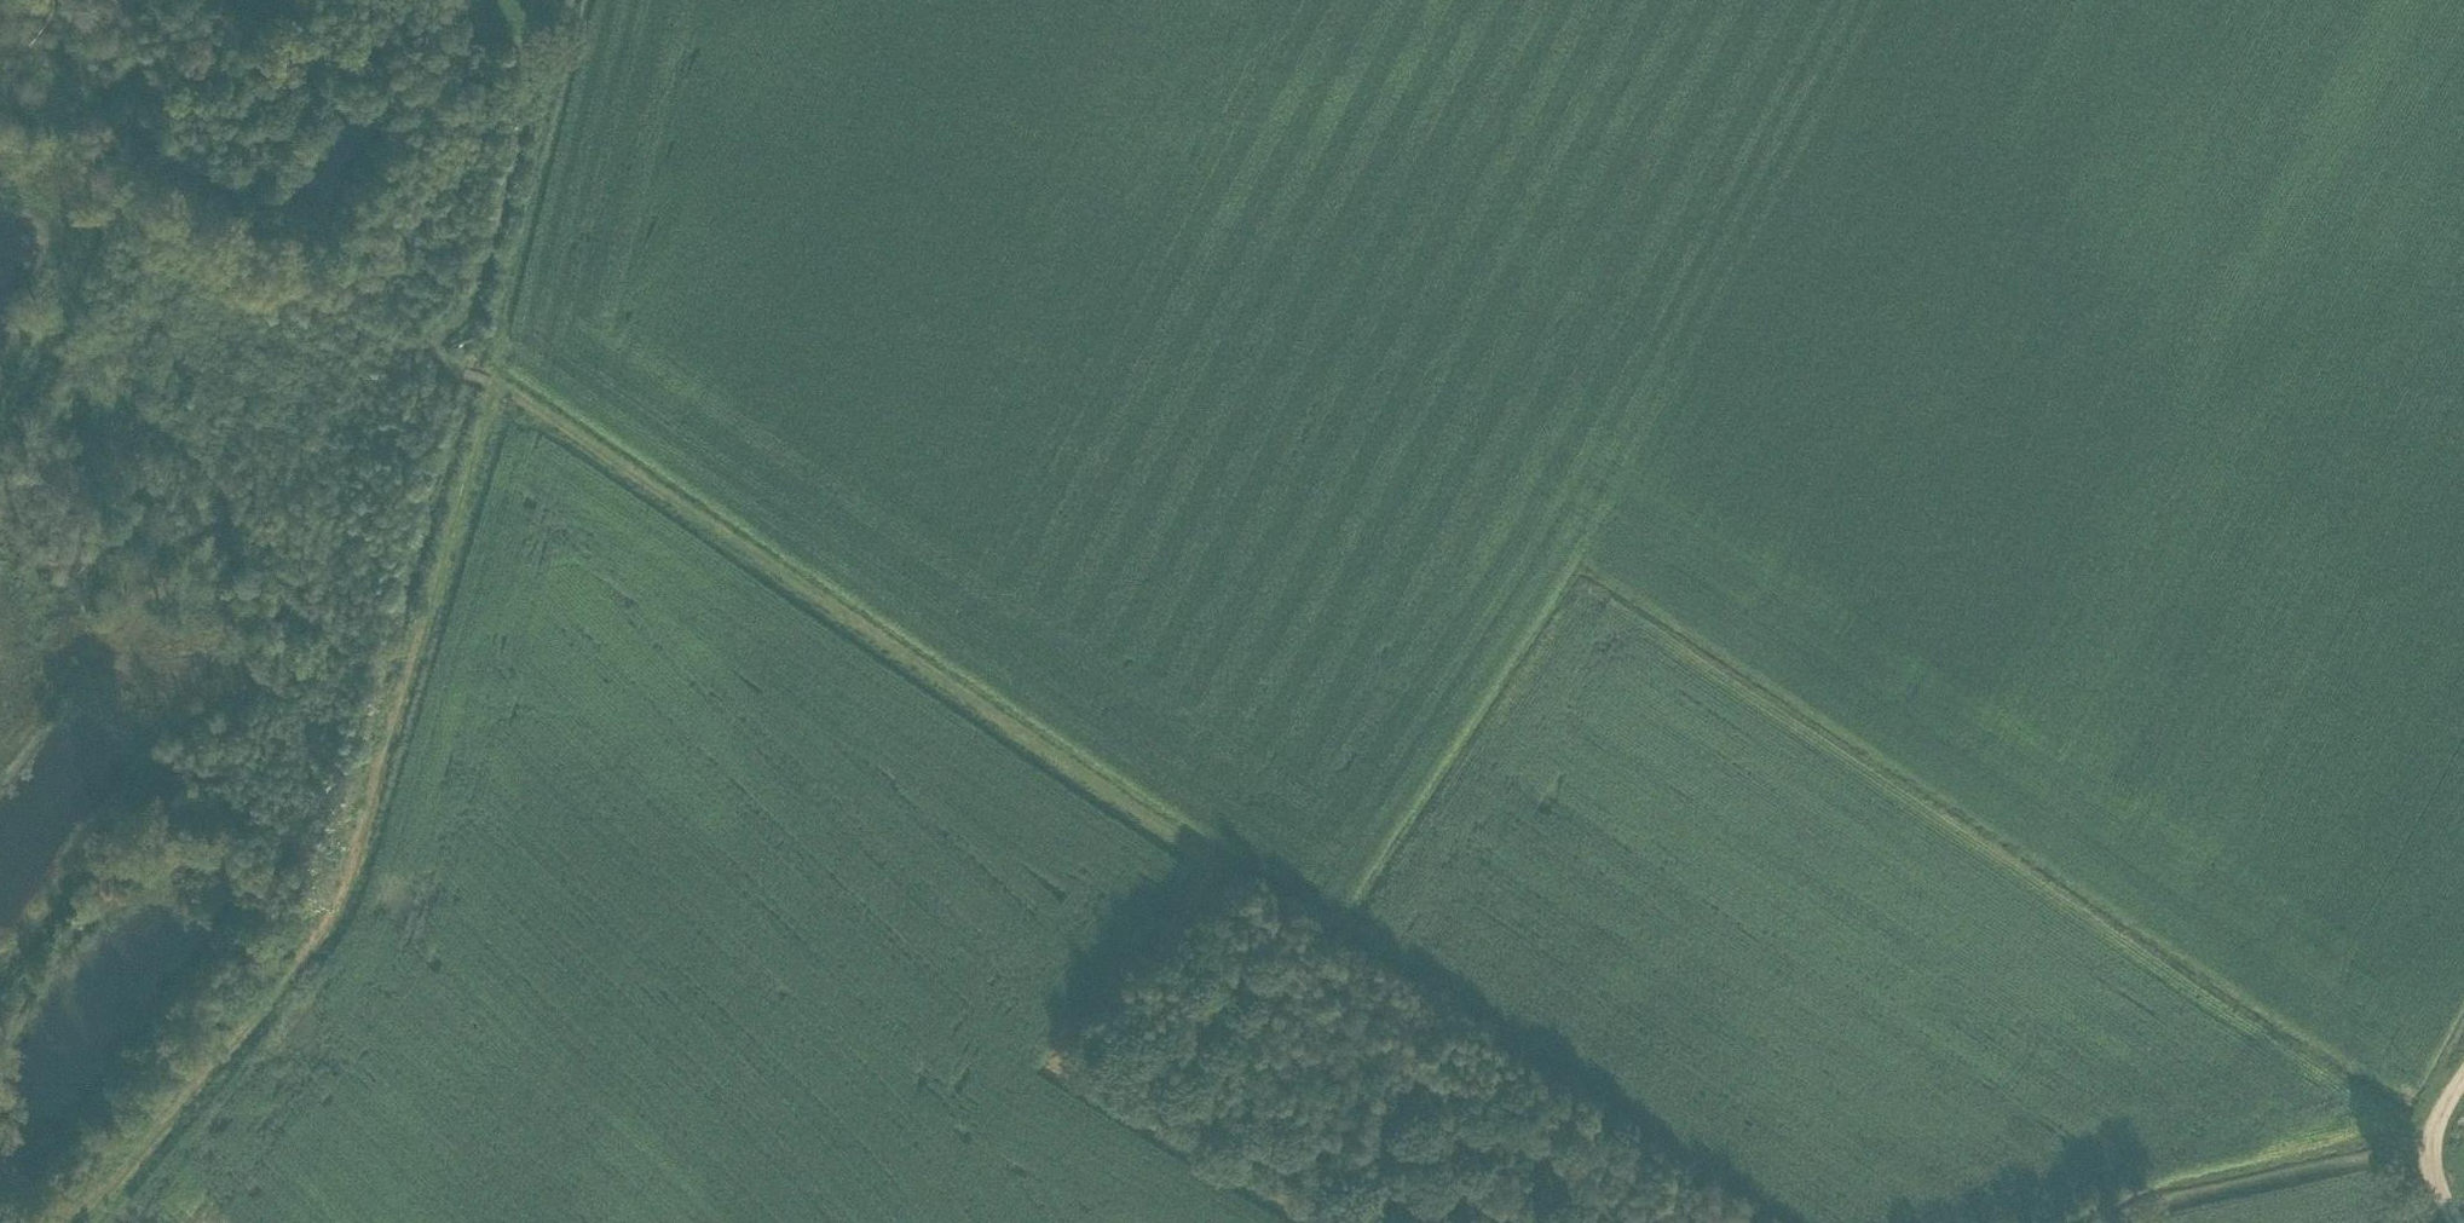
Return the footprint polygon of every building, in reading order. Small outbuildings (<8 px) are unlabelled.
[(0,167),(0,170),(8,176),(23,154),(14,147),(0,167)]
